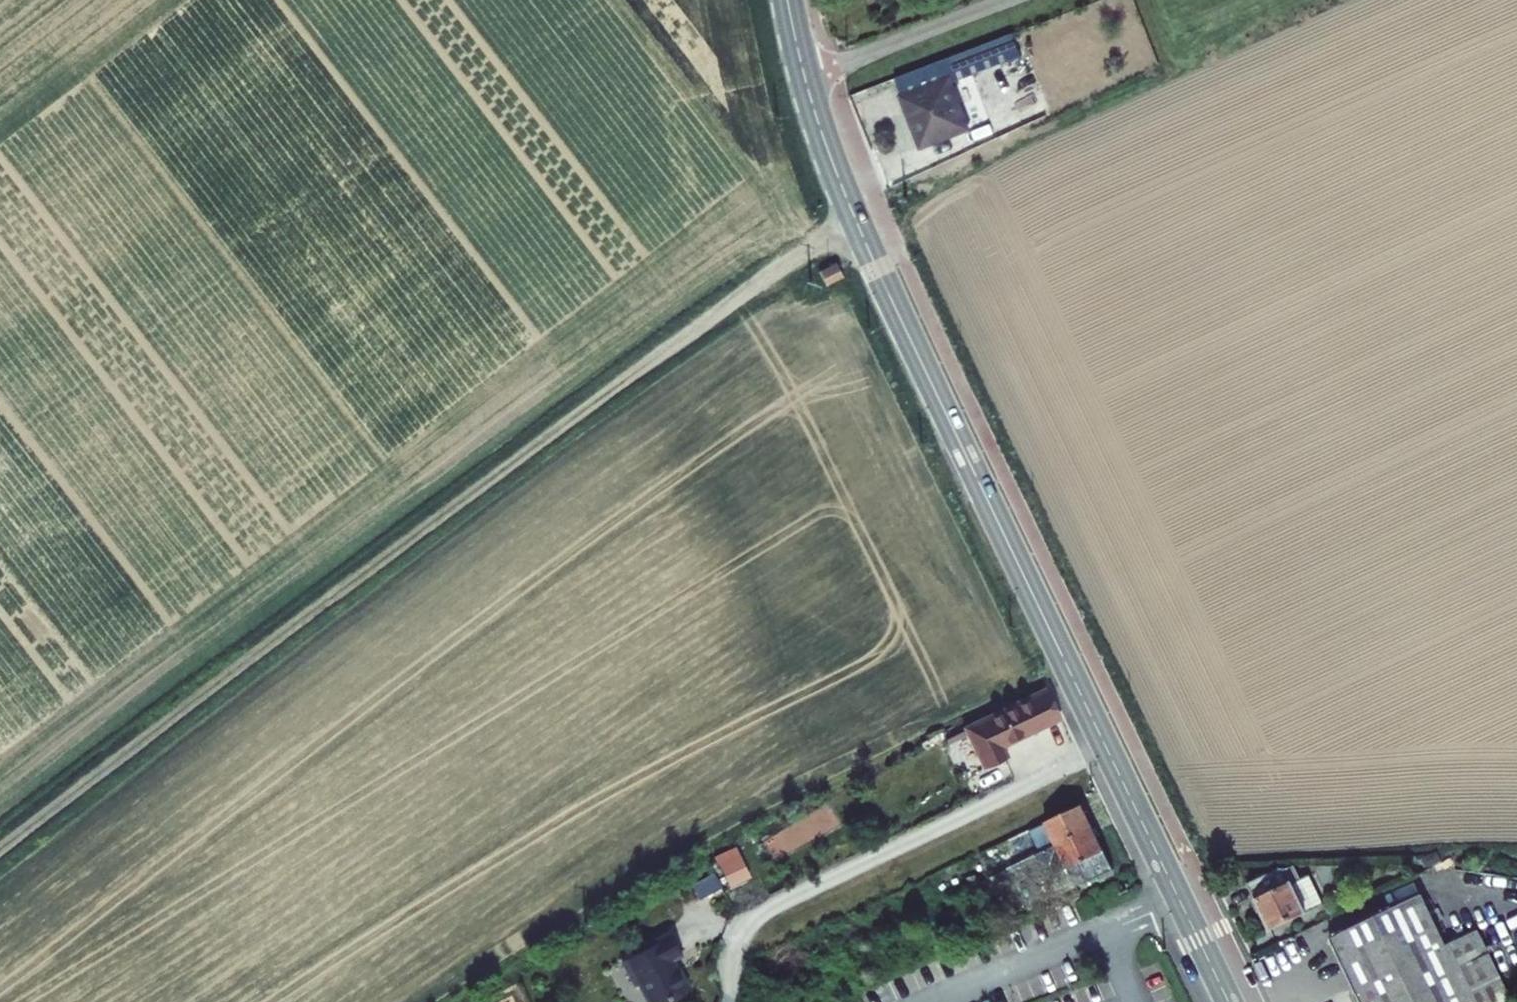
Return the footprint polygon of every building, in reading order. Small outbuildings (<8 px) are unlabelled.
[(961,54),(967,71),(1018,53),(1012,36),(961,54)] [(1025,81),(1017,64),(970,85),(977,101),(1025,81)] [(952,113),(905,132),(921,169),(967,150),(952,113)] [(819,271),(826,285),(844,276),(837,262),(819,271)] [(1062,719),(1049,691),(1013,708),(1026,736),(1062,719)] [(1026,736),(1013,708),(969,728),(988,768),(1009,758),(1003,746),(1026,736)] [(1083,806),(1047,822),(1057,845),(1093,828),(1083,806)] [(1093,828),(1057,845),(1043,851),(1024,860),(1030,873),(1033,872),(1052,863),(1057,873),(1069,868),(1076,883),(1111,867),(1093,828)] [(1018,847),(1024,860),(1043,851),(1038,840),(1018,847)] [(725,888),(749,878),(738,854),(715,864),(725,888)] [(1069,868),(1057,873),(1064,888),(1076,883),(1069,868)] [(692,877),(697,899),(719,894),(713,872),(692,877)] [(1271,929),(1324,903),(1309,873),(1256,899),(1271,929)] [(1328,939),(1352,991),(1445,946),(1422,894),(1328,939)] [(1352,991),(1357,1001),(1509,1001),(1511,1001),(1477,930),(1445,946),(1352,991)] [(609,969),(624,993),(628,991),(634,1001),(668,1001),(672,999),(673,994),(678,992),(667,973),(664,974),(659,965),(669,959),(656,938),(630,953),(632,956),(609,969)]
